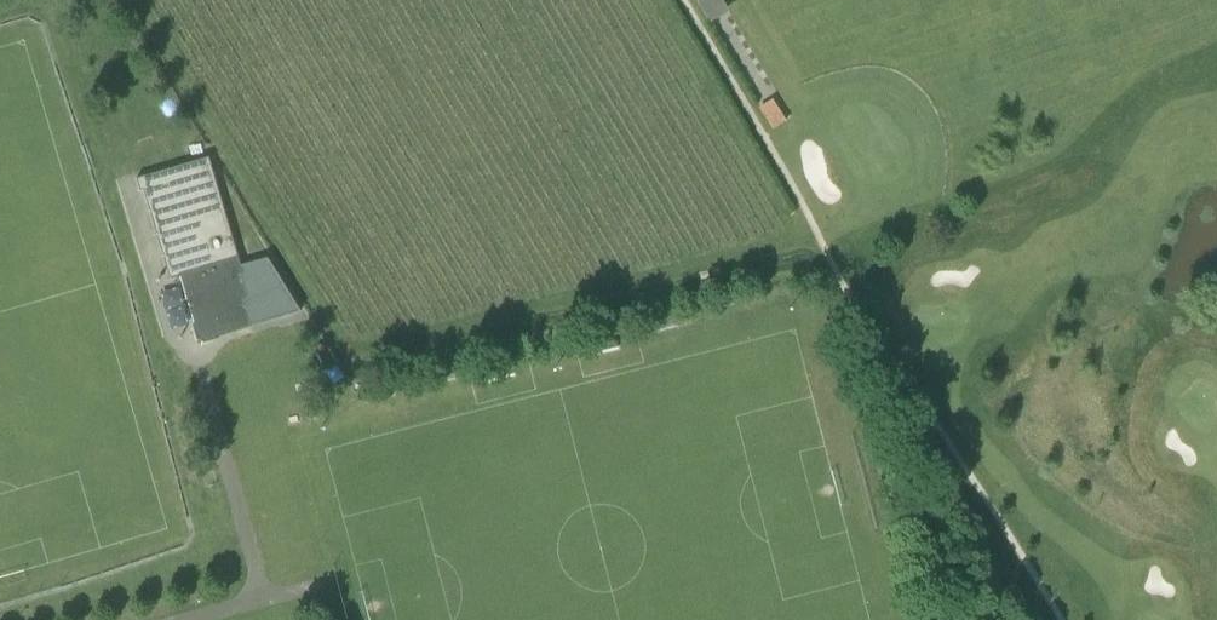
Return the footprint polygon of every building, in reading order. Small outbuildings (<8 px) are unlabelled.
[(216,339),(215,337),(251,326),(243,300),(248,298),(241,274),(244,273),(208,156),(135,178),(139,191),(149,188),(176,277),(180,276),(195,326),(193,327),(192,324),(191,325),(195,340),(197,340),(202,343),(203,344),(218,340),(218,338),(216,339)] [(252,262),(270,321),(301,311),(268,258),(252,262)]
